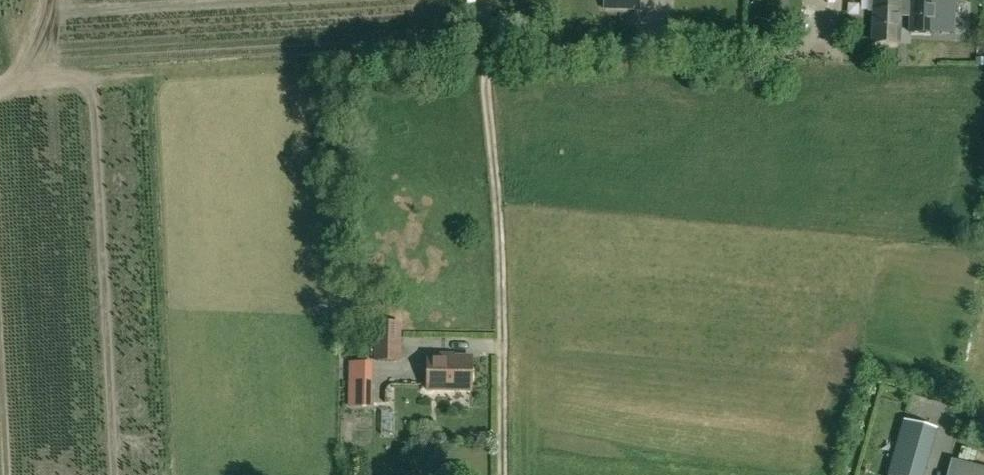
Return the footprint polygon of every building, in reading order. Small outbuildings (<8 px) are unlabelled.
[(604,8),(639,9),(639,0),(604,0),(604,8)] [(898,16),(899,0),(867,0),(867,11),(872,11),(871,43),(897,44),(898,16)] [(898,16),(909,16),(908,34),(933,35),(933,32),(953,32),(955,0),(910,0),(900,0),(899,0),(898,16)] [(352,311),(366,311),(367,299),(352,298),(352,311)] [(375,322),(374,361),(401,362),(402,322),(375,322)] [(446,356),(446,354),(428,354),(427,390),(471,391),(472,356),(446,356)] [(349,385),(349,407),(373,407),(373,385),(349,385)] [(905,419),(888,474),(916,474),(930,427),(905,419)] [(951,460),(947,474),(983,474),(983,468),(951,460)] [(442,474),(465,474),(465,466),(442,465),(442,474)]
